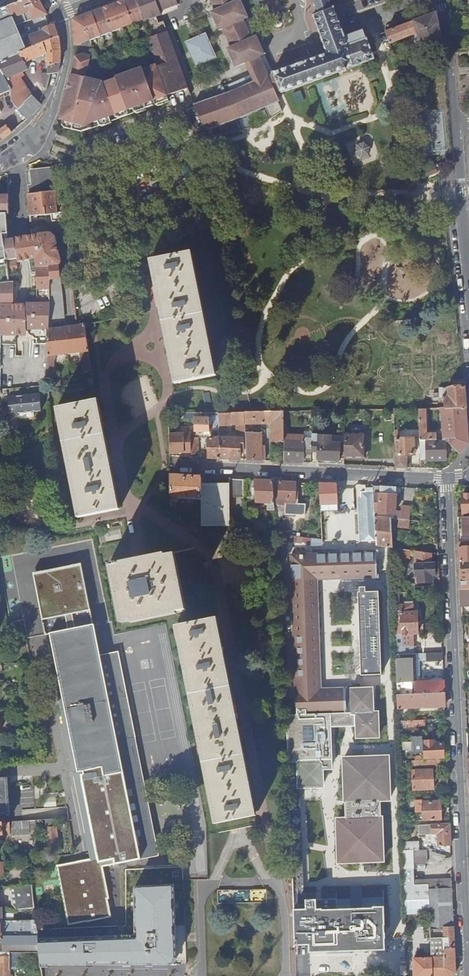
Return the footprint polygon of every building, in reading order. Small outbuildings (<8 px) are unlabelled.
[(15,54),(58,36),(53,23),(47,27),(47,29),(30,36),(31,38),(24,41),(15,25),(32,17),(46,12),(39,0),(23,0),(17,2),(0,9),(0,60),(15,54)] [(114,4),(104,8),(93,12),(86,15),(85,14),(81,16),(76,18),(73,21),(74,39),(75,47),(90,41),(94,39),(102,36),(113,32),(123,28),(134,24),(145,20),(137,0),(126,0),(125,0),(114,4)] [(145,20),(146,22),(149,38),(156,66),(167,97),(188,88),(164,22),(159,24),(157,17),(161,16),(160,13),(178,6),(176,0),(137,0),(145,20)] [(215,11),(212,13),(220,31),(223,29),(231,47),(227,49),(236,67),(245,63),(254,82),(248,84),(227,94),(193,106),(194,108),(188,111),(188,116),(189,119),(190,123),(191,125),(194,128),(198,132),(203,129),(205,128),(205,131),(209,130),(212,136),(220,136),(235,133),(242,131),(237,120),(266,108),(270,119),(275,116),(280,113),(282,111),(278,102),(280,101),(277,95),(279,94),(282,93),(273,74),(271,75),(268,76),(260,57),(263,56),(265,55),(257,37),(254,38),(252,39),(244,21),(246,20),(249,19),(240,0),(239,0),(238,1),(235,2),(235,0),(210,0),(215,11)] [(331,9),(329,6),(328,4),(330,4),(329,1),(333,0),(313,0),(315,4),(313,5),(313,7),(315,6),(317,10),(318,14),(331,9)] [(374,60),(366,39),(363,31),(344,38),(333,8),(331,9),(318,14),(313,16),(327,54),(322,56),(289,68),(273,74),(282,93),(282,94),(374,60)] [(431,53),(443,50),(436,14),(385,32),(390,44),(417,34),(421,49),(430,46),(431,53)] [(466,14),(449,14),(451,24),(463,24),(466,14)] [(257,37),(249,19),(246,20),(244,21),(252,39),(254,38),(257,37)] [(208,59),(214,57),(211,48),(208,43),(205,35),(199,38),(193,40),(187,43),(191,51),(193,56),(197,64),(204,61),(208,59)] [(58,36),(15,54),(0,60),(0,67),(5,75),(12,90),(12,101),(27,119),(41,106),(31,94),(21,78),(24,75),(23,71),(28,69),(26,62),(47,54),(48,55),(48,73),(42,73),(46,89),(47,89),(51,73),(57,71),(60,62),(61,50),(58,36)] [(143,68),(142,68),(131,73),(133,77),(128,78),(127,76),(125,75),(120,77),(122,83),(119,84),(116,79),(115,79),(116,81),(104,85),(103,84),(101,83),(86,79),(92,59),(84,56),(79,56),(75,48),(75,47),(75,56),(70,76),(71,76),(66,95),(60,120),(64,121),(88,127),(91,126),(94,125),(100,123),(108,119),(119,115),(129,111),(134,109),(139,107),(147,104),(155,101),(164,98),(167,97),(156,66),(144,71),(143,68)] [(12,90),(5,75),(0,67),(0,96),(12,90)] [(160,106),(165,104),(169,103),(167,97),(164,98),(155,101),(157,105),(160,106)] [(136,114),(139,114),(149,110),(147,104),(139,107),(134,109),(136,114)] [(130,115),(129,111),(119,115),(121,120),(124,120),(129,118),(130,115)] [(108,119),(100,123),(94,125),(96,129),(99,129),(111,125),(110,124),(108,119)] [(88,127),(64,121),(63,126),(65,128),(88,132),(93,130),(91,126),(88,127)] [(11,134),(6,126),(0,130),(0,142),(11,134)] [(364,142),(356,145),(355,153),(361,158),(369,155),(370,147),(364,142)] [(0,178),(0,231),(7,231),(7,218),(9,217),(8,175),(0,178)] [(52,221),(65,220),(64,212),(57,213),(55,192),(53,193),(29,195),(30,217),(51,214),(52,221)] [(31,236),(37,236),(41,251),(51,248),(55,264),(48,265),(50,281),(60,280),(59,264),(61,262),(54,237),(49,235),(41,234),(31,236)] [(13,282),(9,283),(0,284),(0,301),(0,335),(27,336),(27,329),(49,329),(50,312),(50,295),(50,281),(48,265),(55,264),(51,248),(41,251),(37,236),(31,236),(14,239),(16,258),(17,263),(34,259),(36,267),(38,304),(13,305),(13,282)] [(0,241),(3,261),(7,260),(16,258),(14,239),(8,240),(0,241)] [(213,376),(189,254),(153,261),(155,270),(165,321),(168,337),(177,379),(178,384),(213,376)] [(0,301),(0,284),(9,283),(7,260),(3,261),(0,261),(0,301)] [(50,295),(50,312),(63,310),(60,280),(50,281),(50,295)] [(91,371),(85,324),(77,326),(49,329),(48,336),(47,357),(48,357),(47,379),(91,371)] [(444,389),(444,387),(439,387),(440,399),(443,399),(443,401),(444,401),(444,409),(465,408),(464,388),(444,389)] [(42,412),(40,395),(8,398),(10,415),(42,412)] [(100,426),(95,401),(57,409),(79,517),(117,510),(112,486),(106,458),(100,426)] [(445,440),(459,454),(468,444),(465,408),(444,409),(440,409),(442,440),(445,440)] [(419,440),(436,440),(436,433),(427,434),(426,409),(419,409),(419,440)] [(245,433),(245,424),(244,412),(218,413),(218,421),(218,425),(236,425),(236,436),(245,436),(245,433)] [(250,412),(249,412),(244,412),(245,424),(271,424),(271,442),(283,442),(283,412),(258,412),(250,412)] [(201,417),(201,413),(194,413),(194,438),(190,438),(190,452),(190,457),(197,458),(197,432),(204,432),(204,435),(209,435),(208,418),(208,417),(201,417)] [(260,434),(245,433),(245,436),(246,460),(261,461),(261,447),(260,434)] [(344,444),(343,459),(363,459),(363,445),(366,445),(366,433),(344,433),(344,444)] [(190,434),(169,435),(169,452),(190,452),(190,438),(190,434)] [(332,461),(343,461),(343,459),(344,444),(330,443),(330,436),(311,435),(311,437),(311,452),(316,452),(316,460),(328,461),(332,461)] [(219,459),(218,438),(218,436),(215,436),(215,438),(209,438),(207,440),(207,442),(207,446),(207,458),(219,459)] [(302,451),(311,452),(311,437),(302,436),(302,442),(283,442),(283,462),(302,463),(302,451)] [(219,459),(239,460),(239,448),(242,448),(242,439),(218,438),(219,459)] [(395,468),(406,468),(406,456),(414,455),(413,438),(398,439),(395,439),(396,455),(394,455),(395,468)] [(419,440),(420,453),(426,453),(426,460),(445,460),(445,440),(442,440),(436,440),(419,440)] [(200,478),(170,476),(170,502),(176,502),(178,502),(178,499),(200,500),(200,485),(200,478)] [(242,480),(228,479),(228,484),(228,496),(243,497),(242,480)] [(273,504),(271,481),(254,480),(254,489),(251,488),(252,495),(255,495),(256,503),(266,503),(267,510),(274,511),(273,504)] [(294,492),(295,483),(271,481),(273,504),(285,504),(285,514),(289,514),(295,514),(305,515),(306,505),(294,504),(294,499),(294,492)] [(228,484),(200,485),(200,500),(200,523),(200,527),(223,526),(226,526),(229,526),(228,496),(228,484)] [(320,512),(337,511),(336,484),(318,484),(320,512)] [(374,517),(409,521),(410,508),(401,507),(400,512),(394,512),(396,487),(372,486),(373,495),(374,517)] [(375,534),(374,517),(373,495),(368,495),(368,492),(365,492),(365,507),(361,507),(362,534),(375,534)] [(375,546),(390,548),(389,523),(399,524),(398,527),(408,528),(409,521),(374,517),(375,534),(375,546)] [(253,531),(263,532),(264,524),(261,523),(253,522),(253,531)] [(275,533),(279,533),(283,534),(283,522),(281,522),(275,522),(275,533)] [(279,533),(279,540),(301,543),(302,536),(295,536),(286,534),(283,534),(279,533)] [(459,562),(468,562),(468,541),(458,542),(459,562)] [(391,548),(391,556),(408,558),(409,551),(391,548)] [(331,712),(347,712),(347,686),(339,687),(322,687),(318,578),(321,578),(329,578),(378,577),(377,550),(309,553),(290,554),(298,713),(331,712)] [(431,554),(414,551),(415,576),(417,576),(418,583),(431,582),(431,575),(434,575),(433,563),(431,563),(431,554)] [(123,623),(183,611),(172,555),(146,560),(141,561),(134,562),(112,566),(123,623)] [(93,625),(81,563),(32,573),(44,635),(49,634),(78,773),(94,860),(57,867),(68,926),(86,922),(86,923),(110,918),(106,899),(108,899),(102,868),(139,860),(116,742),(134,738),(117,653),(99,657),(93,625)] [(460,589),(468,589),(468,570),(460,570),(460,589)] [(362,670),(362,674),(383,674),(380,589),(367,589),(367,585),(360,585),(360,590),(359,590),(359,595),(362,670)] [(461,605),(468,605),(468,589),(460,589),(461,605)] [(398,592),(393,592),(394,613),(399,613),(400,635),(401,635),(417,634),(416,612),(412,612),(412,602),(404,602),(404,605),(399,605),(398,592)] [(214,623),(213,618),(177,625),(216,823),(253,816),(252,813),(242,764),(236,732),(229,697),(222,662),(214,623)] [(400,635),(395,635),(395,655),(402,655),(413,654),(416,654),(442,653),(441,644),(424,644),(424,647),(406,647),(406,646),(402,646),(401,635),(400,635)] [(442,661),(442,653),(416,654),(416,659),(425,659),(425,661),(442,661)] [(402,660),(395,660),(396,682),(403,682),(404,687),(404,689),(414,689),(414,694),(443,693),(443,682),(414,682),(413,654),(402,655),(402,660)] [(351,686),(352,711),(352,714),(356,714),(356,718),(356,726),(356,737),(381,737),(380,709),(376,709),(374,685),(351,686)] [(404,687),(396,687),(397,695),(414,694),(414,689),(404,689),(404,687)] [(414,694),(397,695),(397,708),(444,707),(443,693),(414,694)] [(352,711),(347,712),(331,712),(332,725),(356,726),(356,718),(356,714),(352,714),(352,711)] [(298,713),(289,714),(289,783),(298,782),(298,787),(325,787),(324,769),(333,769),(332,725),(331,712),(298,713)] [(134,738),(116,742),(139,860),(158,856),(142,774),(134,738)] [(414,748),(399,749),(399,760),(414,759),(414,761),(424,760),(424,758),(443,758),(442,743),(434,744),(433,741),(423,741),(424,755),(414,757),(414,748)] [(393,800),(391,753),(366,754),(342,755),(344,802),(346,802),(346,809),(346,815),(336,816),(338,863),(361,862),(386,861),(385,815),(382,814),(382,801),(393,800)] [(433,790),(432,769),(411,770),(411,790),(433,790)] [(6,778),(0,779),(0,815),(8,815),(6,778)] [(301,797),(301,789),(290,790),(292,901),(301,901),(305,901),(305,896),(305,893),(304,888),(301,797)] [(422,800),(417,800),(417,808),(422,808),(422,821),(441,820),(440,801),(422,802),(422,800)] [(57,815),(69,815),(69,806),(57,806),(57,815)] [(12,834),(11,830),(14,830),(13,823),(1,824),(1,823),(0,823),(0,835),(12,834)] [(450,845),(449,824),(419,825),(419,834),(438,834),(438,846),(450,845)] [(58,845),(56,827),(46,828),(48,846),(58,845)] [(402,841),(402,850),(412,850),(419,850),(418,841),(402,841)] [(428,890),(428,889),(428,884),(413,885),(413,880),(412,850),(402,850),(404,891),(428,890)] [(419,850),(412,850),(412,864),(426,863),(426,850),(419,850)] [(127,867),(127,881),(150,881),(150,867),(127,867)] [(442,889),(451,889),(451,879),(413,880),(413,885),(428,884),(428,889),(435,889),(435,883),(441,883),(442,889)] [(428,890),(428,900),(429,914),(430,951),(432,975),(452,975),(455,973),(451,889),(442,889),(441,883),(435,883),(435,889),(428,889),(428,890)] [(17,911),(34,909),(31,886),(10,889),(12,907),(16,906),(17,911)] [(135,940),(38,944),(39,954),(40,966),(176,965),(172,888),(134,890),(135,940)] [(346,950),(370,950),(387,949),(386,904),(375,904),(375,905),(357,906),(324,907),(324,906),(319,906),(318,897),(307,897),(307,906),(295,907),(296,945),(303,945),(303,943),(307,943),(310,943),(311,951),(346,950)] [(405,914),(429,914),(428,900),(404,901),(405,914)] [(0,953),(10,953),(39,954),(38,944),(36,931),(35,922),(2,922),(0,922),(0,945),(0,953)] [(430,951),(427,951),(426,953),(427,959),(423,960),(423,957),(421,958),(421,959),(414,960),(414,975),(432,975),(430,951)] [(10,971),(10,953),(0,953),(0,975),(10,975),(10,971)]
